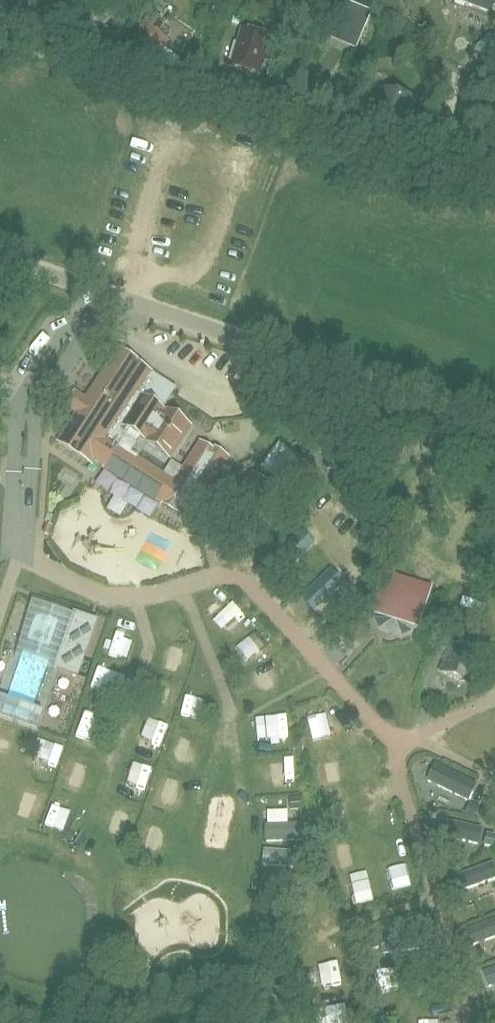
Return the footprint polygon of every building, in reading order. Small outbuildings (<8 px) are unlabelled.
[(158,61),(172,22),(147,14),(134,52),(158,61)] [(494,42),(494,28),(493,26),(478,40),(487,49),(494,42)] [(162,410),(142,397),(156,378),(121,354),(61,440),(88,458),(91,454),(103,462),(127,428),(145,440),(144,441),(167,456),(187,426),(163,409),(162,410)] [(158,502),(184,520),(224,460),(197,442),(158,502)] [(277,481),(295,457),(278,444),(260,467),(277,481)] [(273,490),(250,472),(225,505),(248,523),(273,490)] [(439,575),(386,559),(370,614),(423,631),(439,575)] [(225,605),(238,624),(247,617),(234,599),(225,605)] [(100,620),(75,612),(57,669),(82,677),(100,620)] [(27,633),(6,626),(0,645),(0,647),(21,654),(27,633)] [(255,627),(246,634),(259,652),(269,645),(255,627)] [(96,656),(117,664),(123,646),(102,638),(96,656)] [(452,646),(440,673),(468,685),(479,657),(452,646)] [(270,656),(252,666),(262,685),(280,676),(270,656)] [(104,696),(107,678),(85,674),(82,692),(104,696)] [(96,723),(99,699),(77,697),(74,720),(96,723)] [(268,705),(247,715),(252,725),(273,715),(268,705)] [(79,765),(85,745),(64,738),(57,758),(79,765)] [(47,788),(55,765),(42,760),(34,784),(47,788)] [(159,772),(156,789),(168,791),(171,774),(159,772)] [(40,822),(53,825),(58,805),(45,802),(40,822)] [(263,805),(264,819),(285,818),(285,804),(263,805)] [(481,841),(486,822),(441,809),(436,828),(481,841)] [(262,820),(262,836),(283,835),(283,820),(262,820)] [(450,868),(456,889),(477,883),(471,862),(450,868)] [(366,865),(352,872),(361,888),(374,881),(366,865)] [(419,876),(399,879),(402,896),(422,893),(419,876)] [(152,927),(150,885),(132,885),(134,928),(152,927)] [(423,920),(404,925),(407,938),(426,932),(423,920)] [(325,992),(328,1004),(351,996),(348,985),(325,992)]
